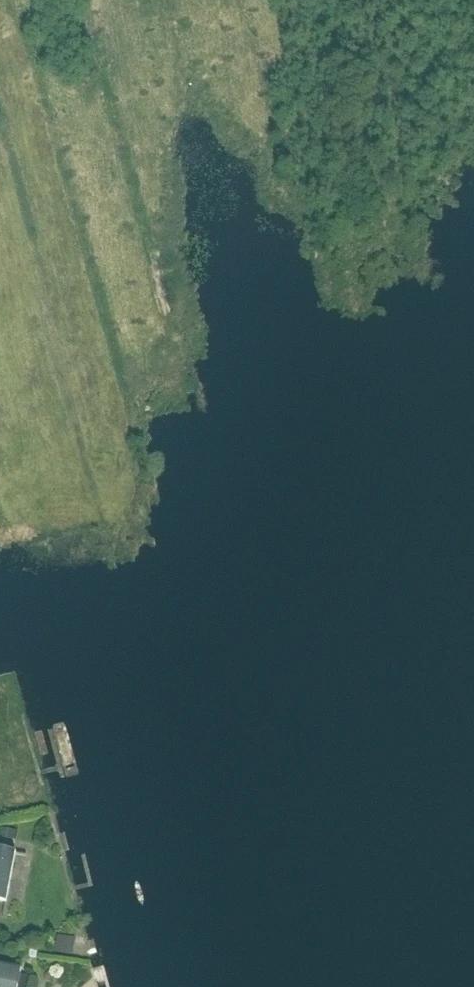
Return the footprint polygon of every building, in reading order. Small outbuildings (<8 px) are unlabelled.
[(6,903),(15,854),(0,852),(0,902),(6,903)] [(0,965),(0,986),(18,986),(22,969),(0,965)]
